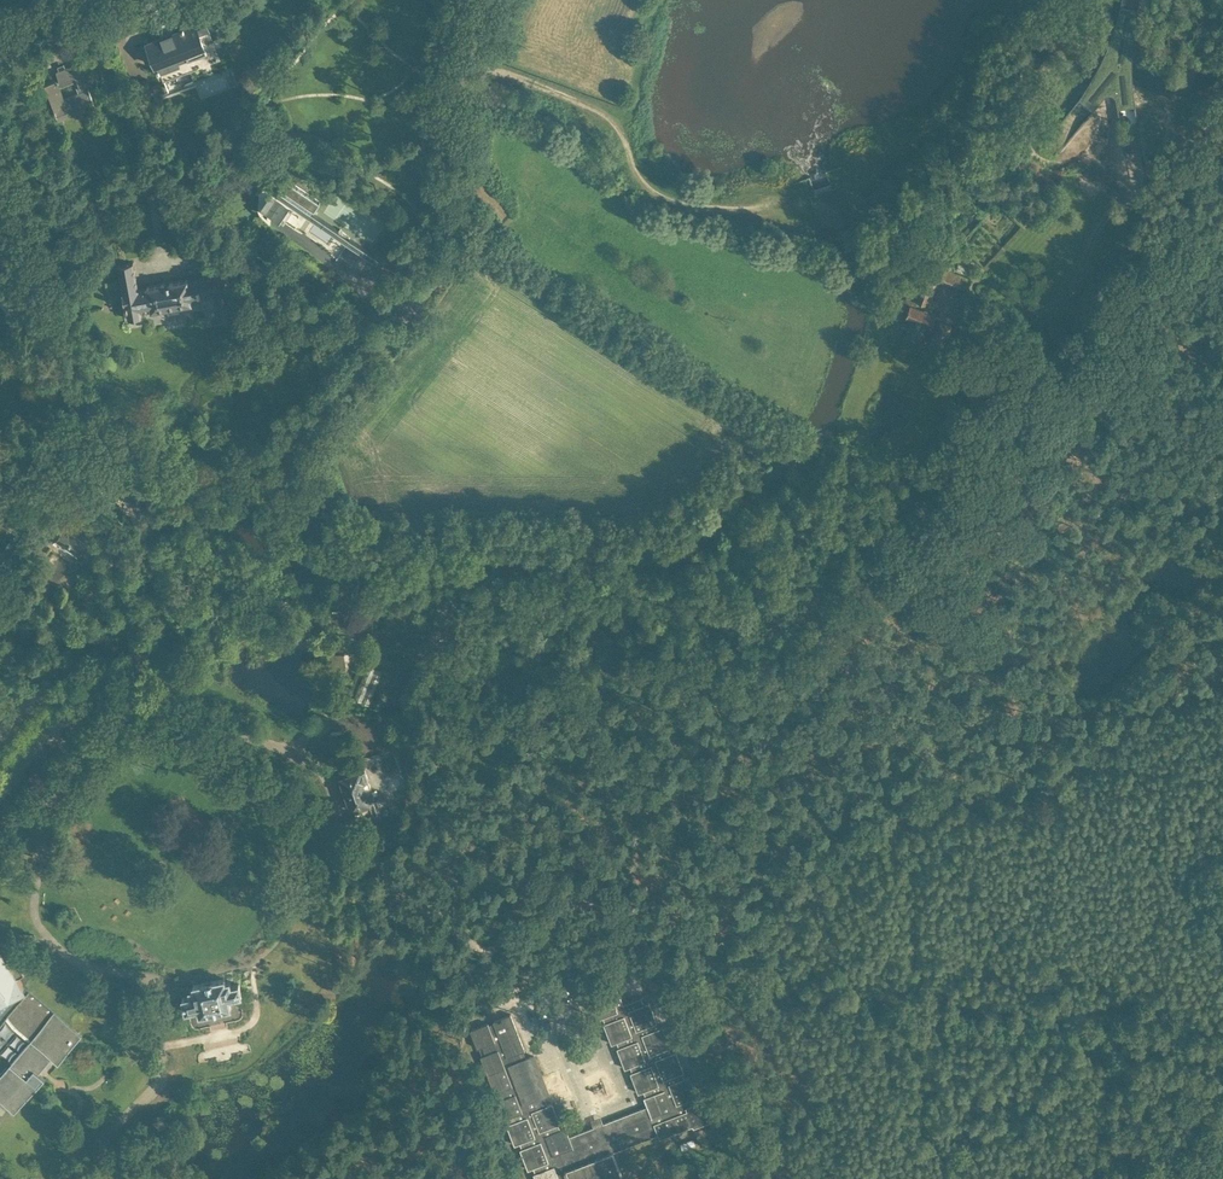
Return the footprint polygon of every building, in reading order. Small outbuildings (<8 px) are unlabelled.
[(182,29),(147,43),(152,54),(156,65),(158,64),(165,81),(220,60),(208,29),(205,22),(201,10),(180,19),(183,27),(181,28),(182,29)] [(55,111),(54,111),(55,114),(56,114),(58,119),(69,114),(94,105),(88,88),(85,89),(84,86),(90,83),(89,80),(82,62),(56,72),(59,79),(45,84),(55,111)] [(139,81),(130,84),(138,104),(144,101),(142,96),(144,95),(139,81)] [(259,205),(259,206),(259,207),(259,209),(260,210),(260,211),(261,212),(270,220),(271,220),(271,213),(302,234),(303,232),(306,233),(322,245),(337,258),(351,238),(313,212),(320,201),(284,176),(280,182),(276,179),(272,189),(271,188),(269,186),(268,186),(266,185),(265,185),(264,185),(263,186),(261,187),(261,188),(260,189),(260,190),(259,204),(259,205)] [(123,293),(126,312),(128,312),(129,318),(131,318),(140,317),(142,316),(141,311),(151,309),(152,311),(167,308),(167,309),(177,307),(192,304),(192,302),(202,300),(202,296),(216,294),(220,320),(233,318),(233,314),(239,313),(230,265),(224,266),(224,262),(211,265),(213,278),(199,281),(199,280),(188,282),(188,280),(147,288),(148,289),(139,291),(134,263),(118,265),(123,293)] [(938,283),(965,294),(971,278),(944,267),(938,283)] [(936,313),(925,309),(927,304),(928,305),(936,283),(923,278),(914,299),(916,300),(915,305),(911,303),(905,316),(911,318),(905,334),(921,340),(927,324),(931,326),(936,313)] [(899,312),(905,314),(911,299),(905,297),(899,312)] [(939,320),(930,341),(943,346),(951,325),(939,320)] [(55,538),(78,554),(86,542),(63,526),(55,538)] [(23,585),(34,592),(38,584),(27,577),(23,585)] [(368,664),(355,697),(369,703),(383,670),(368,664)] [(342,751),(342,732),(331,732),(332,752),(342,751)] [(376,801),(365,770),(361,759),(350,763),(351,766),(343,769),(346,776),(341,778),(352,809),(367,804),(371,815),(380,812),(376,801)] [(399,812),(396,805),(390,808),(392,814),(399,812)] [(24,986),(18,974),(25,970),(7,938),(0,942),(0,999),(24,986)] [(569,968),(573,979),(585,974),(580,963),(569,968)] [(185,1011),(188,1011),(198,1008),(200,1014),(201,1014),(204,1016),(210,1015),(212,1012),(219,1010),(222,1012),(227,1011),(229,1008),(231,1008),(229,998),(242,995),(239,983),(231,985),(230,980),(225,981),(225,978),(193,985),(194,988),(189,989),(191,995),(182,997),(185,1011)] [(469,983),(473,994),(483,990),(479,979),(469,983)] [(527,1058),(511,1014),(492,1021),(493,1023),(488,1025),(487,1023),(471,1030),(478,1049),(480,1049),(483,1056),(481,1057),(487,1074),(495,1092),(497,1091),(500,1099),(498,1100),(505,1118),(507,1118),(509,1123),(507,1124),(515,1144),(520,1142),(522,1148),(520,1149),(528,1169),(534,1167),(536,1173),(534,1173),(536,1178),(612,1178),(622,1175),(613,1152),(658,1134),(660,1138),(693,1125),(693,1127),(711,1121),(703,1100),(697,1102),(695,1097),(697,1096),(689,1076),(684,1078),(682,1072),(684,1071),(676,1051),(671,1053),(668,1047),(670,1047),(663,1026),(657,1028),(655,1023),(657,1022),(649,1002),(644,1004),(642,997),(640,998),(639,997),(623,1004),(617,989),(614,981),(603,985),(601,981),(578,990),(584,1003),(591,1000),(598,1019),(603,1017),(605,1022),(604,1023),(612,1043),(617,1041),(619,1047),(617,1048),(625,1068),(630,1066),(633,1071),(631,1072),(638,1093),(644,1090),(646,1096),(649,1105),(640,1109),(569,1136),(565,1127),(560,1129),(558,1124),(560,1123),(552,1103),(547,1105),(543,1095),(548,1093),(534,1056),(527,1058)] [(650,985),(657,1001),(664,998),(657,982),(650,985)] [(0,1075),(0,1102),(14,1115),(45,1079),(38,1074),(52,1058),(58,1063),(82,1035),(30,991),(7,1018),(31,1039),(0,1075)]
